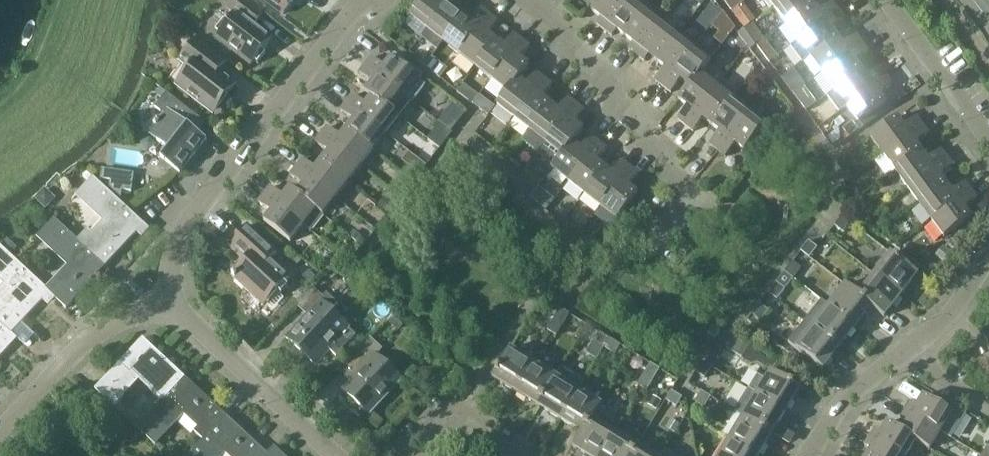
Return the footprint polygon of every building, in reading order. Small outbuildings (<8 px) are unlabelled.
[(262,50),(271,38),(254,25),(262,14),(243,0),(234,0),(227,9),(234,14),(216,38),(250,65),(254,60),(257,62),(265,52),(262,50)] [(282,14),(292,1),(291,0),(264,0),(282,14)] [(450,0),(423,0),(411,16),(427,29),(450,0)] [(427,29),(443,42),(464,15),(456,8),(462,0),(450,0),(427,29)] [(604,29),(627,0),(600,0),(592,10),(601,17),(597,23),(604,29)] [(625,36),(645,10),(633,0),(627,0),(604,29),(612,35),(617,29),(625,36)] [(786,0),(769,0),(775,8),(786,0)] [(787,24),(814,4),(811,0),(786,0),(775,8),(787,24)] [(787,24),(799,41),(839,11),(833,3),(820,13),(814,4),(787,24)] [(464,15),(443,42),(459,54),(490,15),(482,9),(472,21),(464,15)] [(661,22),(645,10),(625,36),(633,42),(629,48),(637,54),(661,22)] [(811,57),(838,37),(832,29),(845,19),(839,11),(799,41),(791,47),(804,63),(811,57)] [(490,15),(459,54),(475,67),(496,39),(488,33),(498,21),(490,15)] [(720,15),(711,26),(728,39),(736,28),(720,15)] [(677,35),(661,22),(637,54),(645,60),(649,54),(657,61),(677,35)] [(750,25),(738,33),(750,50),(761,41),(750,25)] [(496,39),(475,67),(491,79),(522,39),(514,33),(504,46),(496,39)] [(656,80),(664,86),(694,47),(677,35),(657,61),(666,67),(656,80)] [(844,46),(838,37),(811,57),(823,73),(863,44),(857,36),(844,46)] [(522,39),(491,79),(507,92),(519,77),(519,78),(529,65),(520,58),(530,45),(522,39)] [(226,96),(235,85),(218,72),(226,63),(197,40),(180,61),(190,69),(177,85),(211,111),(223,94),(226,96)] [(757,45),(765,57),(770,63),(777,57),(765,40),(757,45)] [(833,87),(835,90),(862,70),(856,62),(869,52),(863,44),(823,73),(828,79),(827,82),(831,87),(833,87)] [(681,80),(689,86),(690,86),(700,74),(710,60),(694,47),(664,86),(672,92),(681,80)] [(426,85),(418,78),(421,74),(405,61),(401,66),(392,58),(385,67),(372,57),(366,65),(404,96),(413,102),(426,85)] [(446,70),(431,58),(424,66),(440,78),(446,70)] [(404,96),(366,65),(360,73),(372,83),(365,92),(372,97),(372,96),(392,112),(392,111),(404,96)] [(848,107),(887,77),(882,69),(869,79),(862,70),(835,90),(828,95),(840,112),(848,107)] [(514,118),(545,78),(537,71),(527,84),(519,78),(519,77),(507,92),(497,105),(514,118)] [(678,119),(686,125),(716,86),(700,74),(690,86),(689,86),(679,99),(688,106),(678,119)] [(861,124),(887,104),(880,95),(893,85),(887,77),(848,107),(861,124)] [(545,78),(514,118),(529,130),(551,102),(543,96),(552,83),(545,78)] [(732,99),(716,86),(686,125),(694,131),(704,118),(712,125),(732,99)] [(170,172),(174,170),(179,174),(206,139),(196,132),(204,122),(166,92),(155,107),(164,114),(148,134),(161,145),(154,154),(161,160),(160,164),(161,169),(165,172),(170,172)] [(347,103),(385,133),(399,116),(392,111),(392,112),(372,96),(372,97),(366,105),(353,95),(347,103)] [(551,102),(529,130),(545,142),(577,102),(569,96),(559,109),(551,102)] [(748,111),(732,99),(712,125),(720,131),(711,144),(718,150),(748,111)] [(577,102),(545,142),(562,156),(574,141),(574,142),(584,128),(575,121),(585,109),(577,102)] [(385,133),(347,103),(341,111),(353,121),(347,129),(373,149),(385,133)] [(736,144),(745,151),(765,124),(748,111),(718,150),(726,156),(736,144)] [(451,131),(457,124),(445,115),(439,122),(451,131)] [(870,138),(883,156),(923,126),(917,118),(905,127),(898,118),(870,138)] [(895,172),(922,151),(916,143),(929,134),(923,126),(883,156),(876,161),(888,177),(895,172)] [(322,135),(360,165),(373,149),(347,129),(341,137),(328,127),(322,135)] [(360,165),(322,135),(316,143),(328,153),(322,161),(348,181),(360,165)] [(568,181),(599,141),(592,135),(582,148),(574,142),(574,141),(562,156),(552,168),(568,181)] [(607,147),(599,141),(568,181),(584,194),(606,166),(597,160),(607,147)] [(895,172),(908,188),(947,158),(941,150),(928,160),(922,151),(895,172)] [(953,166),(947,158),(908,188),(920,204),(946,184),(940,176),(953,166)] [(296,167),(335,197),(348,181),(322,161),(315,169),(303,159),(296,167)] [(614,173),(606,166),(584,194),(600,206),(631,166),(624,160),(614,173)] [(639,172),(631,166),(600,206),(617,219),(638,192),(629,185),(639,172)] [(335,197),(296,167),(290,175),(303,185),(297,193),(296,194),(322,214),(335,197)] [(88,229),(77,241),(84,247),(104,266),(136,232),(140,235),(147,227),(92,176),(78,191),(106,217),(92,232),(88,229)] [(110,188),(121,198),(122,190),(131,192),(132,187),(110,183),(110,188)] [(952,192),(946,184),(920,204),(932,220),(971,191),(965,183),(952,192)] [(264,195),(303,225),(311,232),(324,216),(322,214),(296,194),(297,193),(290,188),(283,197),(270,187),(264,195)] [(971,191),(932,220),(945,237),(971,218),(964,208),(977,199),(971,191)] [(303,225),(264,195),(258,203),(271,212),(264,221),(290,242),(303,225)] [(378,205),(388,212),(394,204),(384,197),(378,205)] [(843,232),(851,222),(842,215),(834,225),(843,232)] [(84,247),(77,241),(53,219),(40,233),(71,262),(45,289),(49,293),(66,308),(104,266),(84,247)] [(262,305),(288,277),(268,259),(275,251),(247,225),(228,245),(245,261),(232,276),(262,305)] [(809,258),(817,247),(808,240),(800,251),(809,258)] [(49,293),(45,289),(0,247),(0,275),(6,281),(0,287),(0,324),(11,334),(49,293)] [(892,253),(875,275),(901,296),(918,274),(892,253)] [(801,268),(792,261),(784,272),(793,279),(801,268)] [(875,275),(860,294),(858,296),(872,306),(871,307),(885,318),(901,296),(875,275)] [(785,289),(776,282),(768,292),(777,299),(785,289)] [(847,285),(829,307),(856,328),(871,307),(872,306),(858,296),(860,294),(847,285)] [(295,305),(305,315),(308,318),(302,325),(299,322),(286,336),(312,361),(326,346),(336,355),(356,334),(331,311),(338,304),(325,293),(322,296),(312,287),(295,305)] [(768,310),(760,303),(751,314),(760,321),(768,310)] [(829,307),(813,328),(840,348),(856,328),(829,307)] [(554,319),(562,324),(569,314),(560,309),(554,319)] [(398,331),(409,320),(398,310),(387,321),(398,331)] [(562,324),(554,319),(547,330),(555,335),(562,324)] [(17,338),(11,334),(0,324),(0,356),(17,338)] [(715,340),(721,331),(712,325),(706,334),(715,340)] [(791,344),(797,349),(823,370),(840,348),(813,328),(808,335),(801,330),(797,331),(790,340),(791,344)] [(604,348),(610,338),(599,331),(593,341),(604,348)] [(370,415),(402,380),(376,355),(383,348),(370,337),(352,356),(364,367),(343,390),(370,415)] [(727,348),(736,354),(742,357),(749,346),(734,337),(727,348)] [(149,390),(161,402),(183,378),(141,338),(94,389),(113,407),(123,396),(120,393),(138,373),(152,387),(149,390)] [(610,338),(604,348),(615,354),(621,345),(610,338)] [(510,349),(492,377),(515,392),(533,363),(510,349)] [(696,373),(704,378),(705,378),(712,368),(702,362),(696,373)] [(515,392),(537,405),(555,376),(533,363),(515,392)] [(650,364),(644,375),(653,380),(660,370),(650,364)] [(560,419),(577,391),(583,381),(560,367),(555,376),(537,405),(560,419)] [(749,390),(786,412),(800,389),(771,372),(766,381),(757,376),(749,390)] [(647,391),(653,380),(644,375),(638,386),(647,391)] [(179,412),(205,437),(206,437),(225,417),(183,378),(161,402),(137,428),(151,442),(179,412)] [(786,412),(749,390),(735,412),(744,417),(744,418),(772,435),(786,412)] [(601,405),(577,391),(560,419),(581,433),(582,433),(591,419),(592,419),(598,410),(601,405)] [(682,398),(671,391),(666,400),(676,406),(682,398)] [(702,392),(695,403),(704,408),(710,398),(702,392)] [(905,411),(940,432),(952,414),(924,396),(917,406),(911,402),(905,411)] [(598,410),(592,419),(591,419),(582,433),(581,433),(572,448),(584,455),(601,455),(615,433),(620,424),(598,410)] [(940,432),(905,411),(900,420),(906,423),(901,432),(915,441),(915,442),(929,450),(940,432)] [(266,455),(265,455),(225,417),(206,437),(205,437),(187,455),(216,455),(220,451),(226,455),(265,455),(266,455)] [(730,440),(757,455),(759,455),(772,435),(744,418),(730,440)] [(915,442),(915,441),(901,432),(887,423),(881,433),(875,429),(869,437),(900,455),(906,455),(915,442)] [(779,424),(770,443),(785,451),(794,431),(779,424)] [(637,447),(615,433),(601,455),(632,455),(637,447)] [(869,437),(864,446),(870,450),(866,455),(900,455),(869,437)] [(730,440),(720,455),(757,455),(730,440)] [(981,455),(988,455),(988,446),(987,445),(981,455)] [(637,447),(632,455),(652,455),(637,447)]
